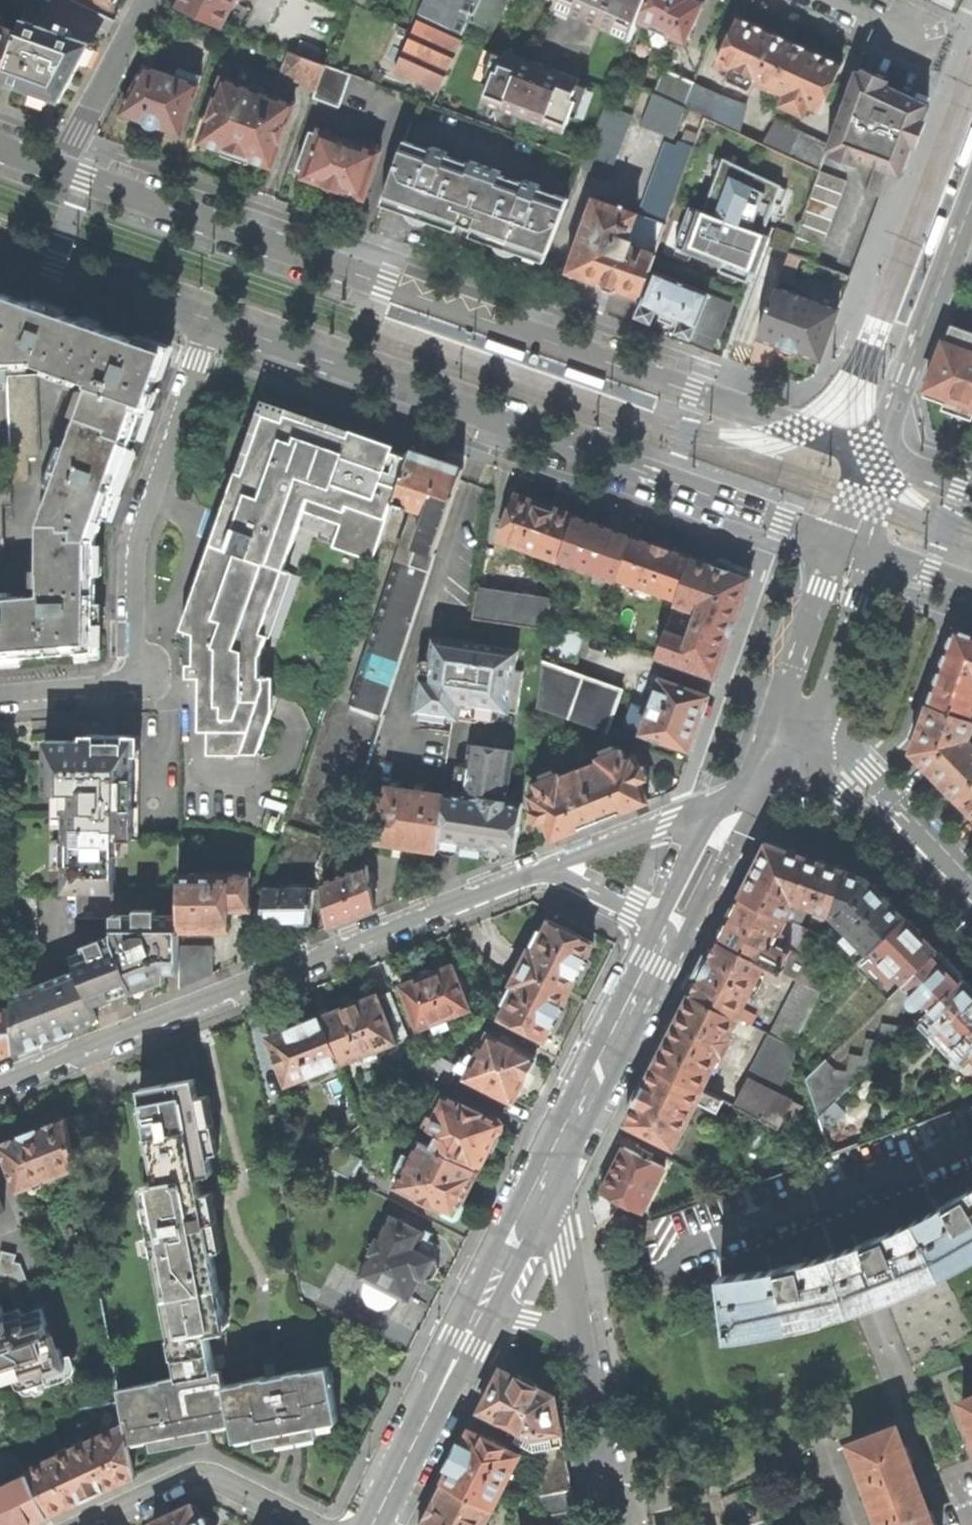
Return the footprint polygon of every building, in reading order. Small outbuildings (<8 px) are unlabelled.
[(221,27),(234,0),(182,0),(179,6),(221,27)] [(344,11),(349,0),(331,0),(329,5),(344,11)] [(415,12),(420,14),(395,71),(439,90),(479,1),(479,0),(420,0),(415,12)] [(479,1),(495,8),(500,0),(479,0),(479,1)] [(554,6),(631,40),(637,22),(646,0),(557,0),(554,6)] [(637,22),(649,27),(645,37),(665,45),(669,36),(685,44),(705,0),(648,0),(637,22)] [(17,30),(1,25),(4,16),(0,15),(0,79),(17,30)] [(758,25),(739,16),(717,64),(732,71),(728,80),(750,90),(754,81),(772,89),(791,42),(770,32),(771,31),(758,25)] [(17,30),(0,79),(0,81),(14,86),(29,91),(57,32),(21,19),(17,30)] [(87,42),(57,32),(29,91),(58,101),(87,42)] [(296,50),(321,60),(325,48),(300,38),(296,50)] [(812,51),(791,42),(772,89),(785,95),(781,103),(804,113),(808,105),(820,110),(843,64),(818,52),(813,50),(812,51)] [(481,101),(562,132),(575,100),(571,99),(578,78),(543,65),(505,51),(497,70),(494,69),(481,101)] [(281,78),(316,90),(325,65),(290,52),(281,78)] [(685,107),(695,83),(653,63),(641,87),(653,92),(685,107)] [(313,98),(339,107),(351,74),(325,65),(316,90),(313,98)] [(160,126),(180,133),(198,84),(177,77),(147,66),(122,114),(142,120),(149,128),(160,126)] [(180,69),(177,77),(198,84),(201,76),(180,69)] [(892,87),(855,70),(828,143),(827,148),(875,165),(865,191),(878,196),(888,170),(901,175),(927,104),(916,98),(892,87)] [(273,166),(295,104),(224,78),(201,141),(224,149),(222,155),(236,160),(248,164),(251,159),(273,166)] [(746,104),(695,83),(685,107),(687,107),(707,116),(740,132),(746,104)] [(640,121),(674,136),(687,107),(685,107),(653,92),(640,121)] [(607,178),(631,114),(606,104),(581,168),(607,178)] [(765,143),(740,132),(707,116),(696,145),(809,198),(819,168),(765,143)] [(819,168),(827,148),(828,143),(800,130),(777,117),(765,143),(819,168)] [(364,198),(380,151),(321,130),(319,133),(311,130),(297,169),(305,172),(304,177),(325,184),(324,188),(331,193),(341,193),(342,191),(364,198)] [(960,161),(968,164),(970,160),(971,154),(971,131),(960,161)] [(544,263),(568,198),(540,188),(541,184),(533,181),(526,179),(525,183),(501,174),(503,171),(472,159),(470,163),(447,155),(448,151),(440,148),(433,146),(432,150),(405,140),(381,204),(544,263)] [(667,224),(695,147),(680,141),(678,146),(667,142),(645,202),(646,204),(641,216),(597,200),(595,206),(593,206),(569,270),(597,280),(641,296),(667,224)] [(846,180),(821,171),(791,250),(817,260),(846,180)] [(946,210),(942,209),(928,246),(936,249),(938,244),(948,216),(950,212),(946,210)] [(789,253),(790,249),(768,241),(744,306),(766,315),(777,285),(779,280),(789,253)] [(718,333),(730,303),(708,295),(709,292),(696,287),(707,262),(684,253),(674,277),(655,270),(637,316),(650,321),(655,309),(661,311),(658,319),(673,325),(677,317),(679,318),(681,319),(676,331),(691,337),(692,336),(711,344),(716,333),(718,333)] [(801,257),(789,253),(779,280),(791,285),(801,257)] [(810,297),(777,285),(766,315),(758,336),(779,343),(778,347),(782,353),(786,354),(791,356),(796,354),(798,350),(820,357),(839,307),(810,297)] [(814,287),(810,297),(839,307),(842,297),(814,287)] [(4,294),(7,361),(23,360),(36,360),(35,363),(89,382),(41,522),(61,524),(61,529),(74,529),(74,539),(96,539),(128,448),(144,403),(146,404),(165,351),(125,336),(50,310),(4,294)] [(971,412),(971,332),(951,324),(924,396),(963,409),(971,412)] [(23,360),(7,361),(7,381),(10,453),(11,476),(11,484),(27,483),(26,457),(39,457),(35,375),(23,375),(23,360)] [(569,370),(568,373),(605,387),(607,379),(603,377),(575,367),(570,366),(569,370)] [(392,501),(407,456),(286,414),(284,420),(265,413),(229,515),(224,514),(222,513),(213,541),(201,575),(182,628),(195,633),(194,663),(188,663),(188,676),(210,677),(210,704),(213,704),(213,716),(210,716),(210,753),(260,753),(266,734),(269,676),(261,675),(262,656),(268,634),(290,571),(284,569),(306,505),(342,518),(332,546),(373,560),(392,501)] [(350,706),(383,716),(436,553),(466,463),(459,460),(411,444),(407,456),(392,501),(414,508),(350,706)] [(0,477),(0,536),(4,536),(3,505),(12,504),(11,484),(11,476),(0,477)] [(499,539),(560,561),(576,516),(541,503),(514,494),(499,539)] [(617,581),(617,578),(632,536),(604,526),(576,516),(560,561),(617,581)] [(96,539),(74,539),(74,529),(61,529),(61,524),(41,522),(40,568),(41,568),(41,594),(0,597),(0,658),(33,655),(95,650),(95,593),(96,539)] [(617,578),(676,599),(691,556),(689,555),(668,548),(668,545),(668,544),(667,542),(665,540),(663,539),(662,539),(661,539),(659,539),(657,540),(656,541),(655,542),(654,543),(632,536),(617,578)] [(657,655),(715,675),(731,632),(750,577),(691,556),(676,599),(657,655)] [(548,629),(552,602),(476,591),(472,618),(548,629)] [(584,636),(560,627),(551,652),(575,660),(584,636)] [(928,703),(971,719),(971,718),(971,634),(955,628),(942,665),(928,703)] [(420,676),(414,713),(431,715),(459,719),(461,705),(517,713),(523,671),(515,669),(518,650),(434,638),(428,677),(420,676)] [(620,691),(543,662),(536,708),(606,732),(620,691)] [(642,732),(689,749),(698,725),(709,694),(661,678),(642,732)] [(958,800),(971,786),(971,739),(970,737),(971,732),(971,719),(928,703),(911,751),(937,777),(958,800)] [(82,740),(46,740),(46,760),(28,760),(29,791),(7,792),(10,890),(37,892),(76,891),(179,891),(180,875),(180,838),(133,839),(134,741),(133,741),(133,734),(118,734),(118,739),(103,738),(103,734),(82,734),(82,740)] [(446,794),(438,847),(475,853),(483,855),(484,848),(515,853),(523,803),(506,800),(513,750),(471,744),(464,794),(447,791),(446,794)] [(553,838),(572,830),(630,807),(648,800),(640,781),(648,778),(643,766),(639,767),(634,755),(625,758),(621,749),(598,758),(600,761),(562,776),(560,773),(537,782),(541,791),(532,795),(536,808),(532,810),(537,823),(546,819),(553,838)] [(413,847),(437,851),(438,847),(446,794),(387,786),(384,804),(374,802),(368,841),(413,847)] [(958,800),(971,814),(971,786),(958,800)] [(318,865),(328,870),(341,844),(332,838),(318,865)] [(767,842),(740,895),(787,919),(798,924),(808,906),(831,914),(848,871),(815,859),(767,842)] [(322,882),(329,926),(353,917),(375,908),(367,864),(322,882)] [(868,878),(848,871),(831,914),(849,932),(844,938),(854,949),(860,943),(869,952),(872,949),(906,917),(886,896),(868,878)] [(199,875),(180,875),(179,891),(179,929),(205,930),(230,931),(230,908),(251,908),(251,872),(199,872),(199,875)] [(12,995),(39,986),(37,892),(10,890),(12,985),(12,995)] [(266,891),(262,924),(288,923),(310,923),(314,890),(266,891)] [(179,929),(179,891),(76,891),(77,918),(114,918),(114,940),(115,944),(105,949),(103,945),(73,956),(79,970),(93,1004),(129,990),(131,984),(165,971),(166,971),(179,971),(179,947),(179,929)] [(728,919),(718,940),(764,963),(797,980),(820,992),(823,937),(808,930),(797,952),(776,940),(787,919),(740,895),(728,919)] [(923,935),(906,917),(872,949),(880,956),(873,963),(890,981),(897,974),(904,982),(906,981),(938,950),(923,935)] [(530,950),(521,966),(569,991),(593,943),(570,931),(549,921),(533,952),(530,950)] [(114,940),(103,945),(105,949),(115,944),(114,940)] [(703,968),(691,993),(737,1017),(764,963),(718,940),(703,968)] [(213,948),(179,947),(179,971),(179,986),(212,973),(213,948)] [(952,964),(938,950),(906,981),(904,982),(905,983),(907,981),(916,991),(913,994),(911,997),(911,999),(911,1001),(913,1003),(914,1004),(916,1005),(919,1004),(920,1004),(925,999),(933,1007),(965,977),(952,964)] [(401,986),(419,1030),(470,1008),(452,965),(434,972),(433,969),(428,968),(424,970),(421,971),(418,975),(419,978),(401,986)] [(517,986),(500,1018),(544,1040),(555,1018),(569,991),(521,966),(512,984),(517,986)] [(98,1018),(93,1004),(79,970),(39,986),(36,987),(12,995),(12,997),(13,1008),(14,1052),(50,1038),(98,1018)] [(166,971),(165,971),(131,984),(129,990),(134,992),(152,985),(162,981),(166,981),(166,971)] [(965,977),(933,1007),(939,1014),(932,1020),(963,1051),(947,1066),(954,1073),(971,1057),(971,985),(965,977)] [(793,1046),(820,992),(797,980),(770,1034),(793,1046)] [(12,997),(12,995),(12,985),(0,985),(0,997),(12,997)] [(671,1032),(654,1065),(701,1089),(720,1052),(724,1054),(731,1039),(727,1037),(738,1017),(737,1017),(691,993),(671,1032)] [(342,1008),(321,1017),(339,1064),(340,1065),(396,1043),(377,995),(359,1002),(358,999),(354,997),(347,1000),(344,1001),(342,1006),(342,1008)] [(14,1052),(13,1008),(0,1008),(0,1057),(14,1052)] [(287,1084),(339,1064),(321,1017),(305,1023),(302,1018),(291,1022),(285,1025),(287,1030),(269,1037),(287,1084)] [(835,1101),(905,1034),(897,1025),(884,1022),(881,1024),(879,1039),(868,1038),(865,1040),(863,1055),(852,1053),(850,1055),(848,1071),(835,1069),(826,1059),(805,1080),(818,1118),(835,1101)] [(535,1057),(489,1033),(466,1077),(513,1102),(521,1084),(535,1057)] [(794,1050),(793,1046),(770,1034),(752,1070),(778,1083),(794,1050)] [(450,1083),(458,1068),(439,1058),(424,1071),(443,1080),(450,1083)] [(626,1123),(674,1147),(696,1102),(716,1111),(722,1099),(701,1089),(654,1065),(639,1097),(626,1123)] [(793,1099),(747,1076),(733,1105),(778,1128),(793,1099)] [(194,1078),(140,1089),(157,1179),(147,1181),(148,1185),(143,1185),(171,1336),(169,1336),(173,1356),(174,1356),(178,1375),(217,1367),(210,1333),(229,1330),(228,1325),(231,1325),(228,1313),(226,1313),(224,1304),(227,1303),(224,1291),(221,1291),(214,1251),(223,1249),(217,1221),(212,1191),(202,1194),(198,1176),(213,1173),(209,1154),(219,1152),(213,1120),(208,1095),(198,1097),(194,1078)] [(493,1140),(502,1122),(444,1093),(441,1094),(425,1126),(442,1135),(435,1149),(478,1171),(493,1140)] [(846,1112),(835,1101),(818,1118),(824,1134),(846,1112)] [(99,1111),(66,1117),(69,1132),(102,1126),(99,1111)] [(17,1190),(76,1167),(69,1132),(66,1117),(4,1142),(0,1143),(0,1147),(7,1164),(5,1165),(13,1185),(15,1185),(17,1190)] [(466,1194),(478,1171),(435,1149),(419,1141),(397,1187),(442,1210),(443,1213),(454,1219),(459,1216),(463,1207),(462,1203),(466,1194)] [(352,1180),(362,1160),(336,1146),(317,1162),(352,1180)] [(601,1192),(642,1212),(664,1166),(624,1147),(613,1169),(601,1192)] [(962,1194),(957,1185),(946,1191),(937,1196),(942,1206),(917,1220),(944,1275),(956,1269),(971,1261),(971,1188),(962,1194)] [(421,1233),(389,1217),(361,1274),(368,1278),(366,1282),(364,1291),(369,1302),(379,1307),(391,1304),(397,1299),(399,1294),(407,1298),(417,1278),(422,1280),(434,1277),(437,1271),(439,1267),(434,1256),(415,1246),(421,1233)] [(925,1284),(944,1275),(917,1220),(896,1229),(883,1235),(879,1225),(867,1229),(857,1233),(861,1244),(848,1248),(833,1253),(852,1312),(863,1309),(882,1302),(904,1293),(925,1284)] [(0,1258),(0,1279),(29,1284),(21,1263),(15,1261),(16,1254),(2,1250),(0,1258)] [(832,1318),(852,1312),(833,1253),(812,1260),(798,1263),(795,1253),(784,1255),(773,1257),(775,1268),(755,1271),(737,1274),(721,1275),(727,1338),(743,1336),(765,1333),(790,1328),(812,1323),(832,1318)] [(14,1370),(15,1378),(28,1374),(32,1385),(69,1373),(61,1349),(56,1350),(42,1307),(23,1314),(21,1308),(5,1313),(2,1304),(0,1305),(0,1374),(14,1370)] [(220,1387),(217,1367),(178,1375),(159,1379),(159,1380),(118,1388),(125,1425),(129,1443),(150,1439),(152,1449),(199,1440),(213,1438),(210,1427),(232,1423),(235,1440),(255,1436),(257,1445),(287,1440),(319,1435),(317,1424),(339,1420),(330,1366),(308,1370),(307,1368),(289,1372),(289,1374),(267,1378),(267,1376),(248,1380),(248,1381),(220,1387)] [(520,1429),(515,1441),(534,1451),(543,1494),(572,1488),(554,1395),(501,1368),(488,1395),(480,1410),(499,1420),(500,1418),(520,1429)] [(962,1402),(969,1422),(970,1422),(971,1426),(971,1398),(962,1402)] [(114,1484),(135,1475),(129,1443),(125,1425),(73,1449),(93,1494),(114,1484)] [(921,1492),(896,1427),(842,1447),(862,1499),(860,1500),(865,1515),(868,1514),(872,1524),(934,1524),(921,1492)] [(455,1459),(443,1483),(492,1507),(518,1453),(505,1446),(505,1445),(492,1438),(491,1439),(471,1429),(455,1459)] [(74,1503),(93,1494),(73,1449),(28,1470),(29,1473),(48,1515),(74,1503)] [(48,1515),(29,1473),(0,1487),(0,1524),(27,1524),(48,1515)] [(492,1507),(443,1483),(430,1510),(422,1524),(483,1524),(492,1507)] [(576,1510),(572,1488),(543,1494),(541,1494),(545,1516),(576,1510)] [(205,1517),(199,1520),(192,1503),(173,1512),(153,1521),(155,1524),(208,1524),(205,1517)]
